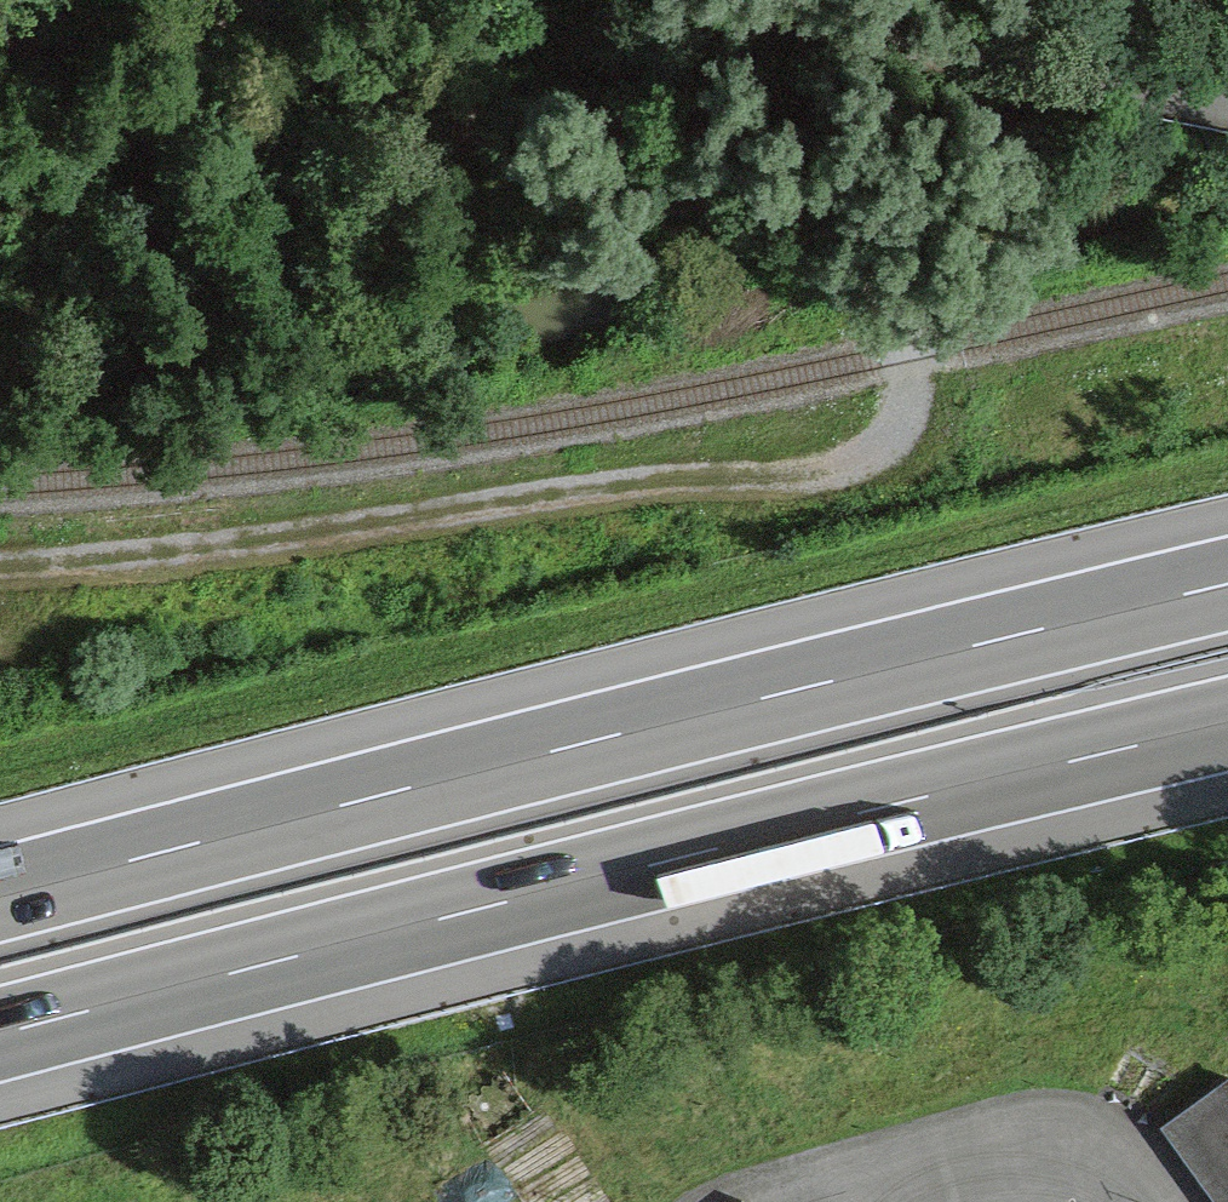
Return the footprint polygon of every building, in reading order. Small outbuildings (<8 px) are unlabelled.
[(1178,1127),(1227,1198),(1227,1092),(1178,1127)]
